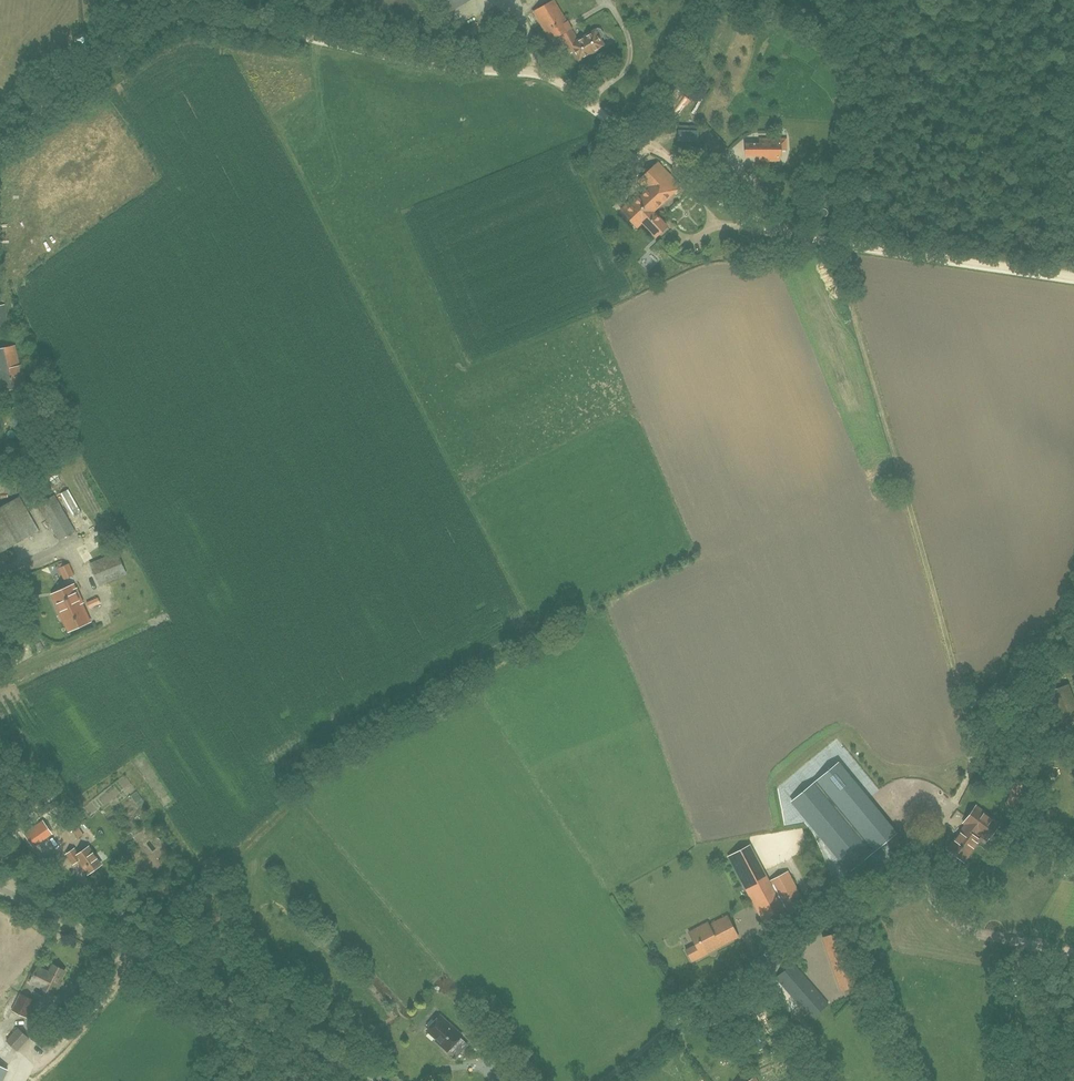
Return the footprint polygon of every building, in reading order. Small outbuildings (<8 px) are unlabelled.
[(471,0),(438,0),(447,14),(471,0)] [(604,47),(600,39),(602,37),(603,34),(600,30),(597,29),(577,41),(554,0),(533,12),(550,42),(561,35),(571,53),(573,52),(579,62),(604,47)] [(472,38),(490,34),(488,25),(470,29),(472,38)] [(680,93),(676,99),(667,111),(675,117),(688,99),(680,93)] [(698,130),(678,130),(677,130),(677,141),(697,142),(698,130)] [(759,155),(759,161),(779,161),(779,150),(786,150),(786,139),(759,140),(759,145),(746,145),(746,155),(759,155)] [(653,211),(680,185),(658,163),(637,182),(646,191),(636,200),(634,197),(621,210),(637,227),(642,222),(656,236),(667,225),(653,211)] [(648,245),(638,255),(651,268),(661,259),(648,245)] [(10,328),(4,305),(0,306),(0,330),(10,328)] [(27,386),(22,365),(19,366),(15,346),(0,349),(0,389),(1,392),(27,386)] [(59,541),(75,531),(54,495),(38,504),(59,541)] [(38,531),(19,497),(0,508),(0,551),(1,552),(38,531)] [(14,545),(21,560),(44,550),(37,534),(14,545)] [(90,547),(82,550),(85,559),(93,557),(90,547)] [(99,586),(127,574),(117,551),(89,564),(99,586)] [(66,580),(77,574),(71,563),(61,568),(66,580)] [(52,595),(60,613),(69,631),(90,622),(79,598),(80,597),(77,589),(75,590),(73,585),(52,595)] [(39,653),(47,651),(44,641),(36,644),(39,653)] [(1073,720),(1073,701),(1068,683),(1043,692),(1055,726),(1073,720)] [(868,855),(894,833),(837,764),(811,786),(868,855)] [(1017,783),(1016,796),(1022,797),(1024,784),(1017,783)] [(963,822),(966,824),(978,832),(988,839),(999,823),(974,806),(963,822)] [(70,828),(74,825),(70,818),(66,821),(70,828)] [(37,826),(25,835),(32,845),(44,836),(50,832),(43,822),(37,826)] [(978,832),(966,824),(947,849),(962,861),(979,840),(975,837),(978,832)] [(77,826),(72,829),(78,838),(83,835),(77,826)] [(785,914),(784,911),(786,910),(788,914),(804,905),(787,872),(770,881),(772,884),(770,885),(749,845),(729,856),(765,925),(785,914)] [(74,849),(67,854),(74,863),(79,860),(88,873),(101,865),(88,847),(78,855),(74,849)] [(686,951),(691,962),(708,953),(738,937),(727,916),(709,925),(708,923),(688,933),(695,946),(686,951)] [(815,946),(805,961),(811,965),(814,960),(819,964),(815,970),(831,982),(838,972),(826,963),(830,957),(815,946)] [(776,977),(811,1018),(828,1004),(793,963),(776,977)] [(59,983),(65,971),(53,965),(49,972),(38,967),(30,982),(42,987),(41,988),(55,995),(61,984),(59,983)] [(838,975),(844,991),(860,985),(855,969),(838,975)] [(4,996),(0,1004),(0,1010),(13,1016),(15,1011),(19,1002),(26,1005),(34,988),(23,983),(13,979),(2,974),(0,979),(0,994),(4,996)] [(426,1030),(437,1040),(440,1043),(439,1044),(447,1051),(461,1035),(439,1016),(426,1030)] [(18,1028),(6,1041),(18,1051),(29,1039),(18,1028)] [(45,1047),(50,1052),(57,1044),(52,1040),(45,1047)] [(500,1048),(499,1049),(493,1041),(485,1048),(492,1056),(491,1056),(499,1067),(500,1066),(507,1074),(514,1067),(508,1060),(509,1059),(500,1048)]
